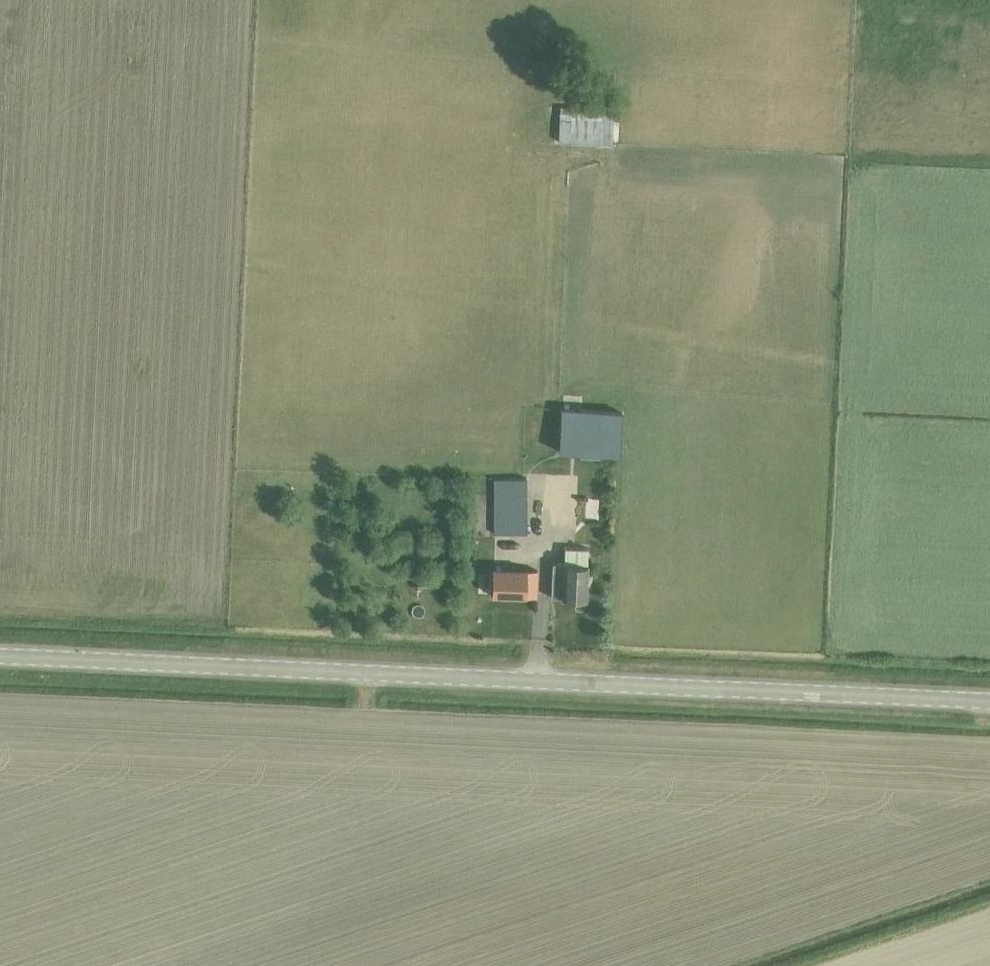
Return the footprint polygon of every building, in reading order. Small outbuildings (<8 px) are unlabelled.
[(558,142),(612,144),(614,109),(560,107),(558,142)] [(559,451),(620,454),(622,412),(561,408),(559,451)] [(525,477),(502,478),(493,478),(494,534),(526,533),(525,477)] [(581,516),(605,515),(604,493),(580,494),(581,516)] [(551,597),(586,598),(588,564),(552,563),(551,597)] [(493,595),(536,596),(537,570),(494,569),(493,595)]
